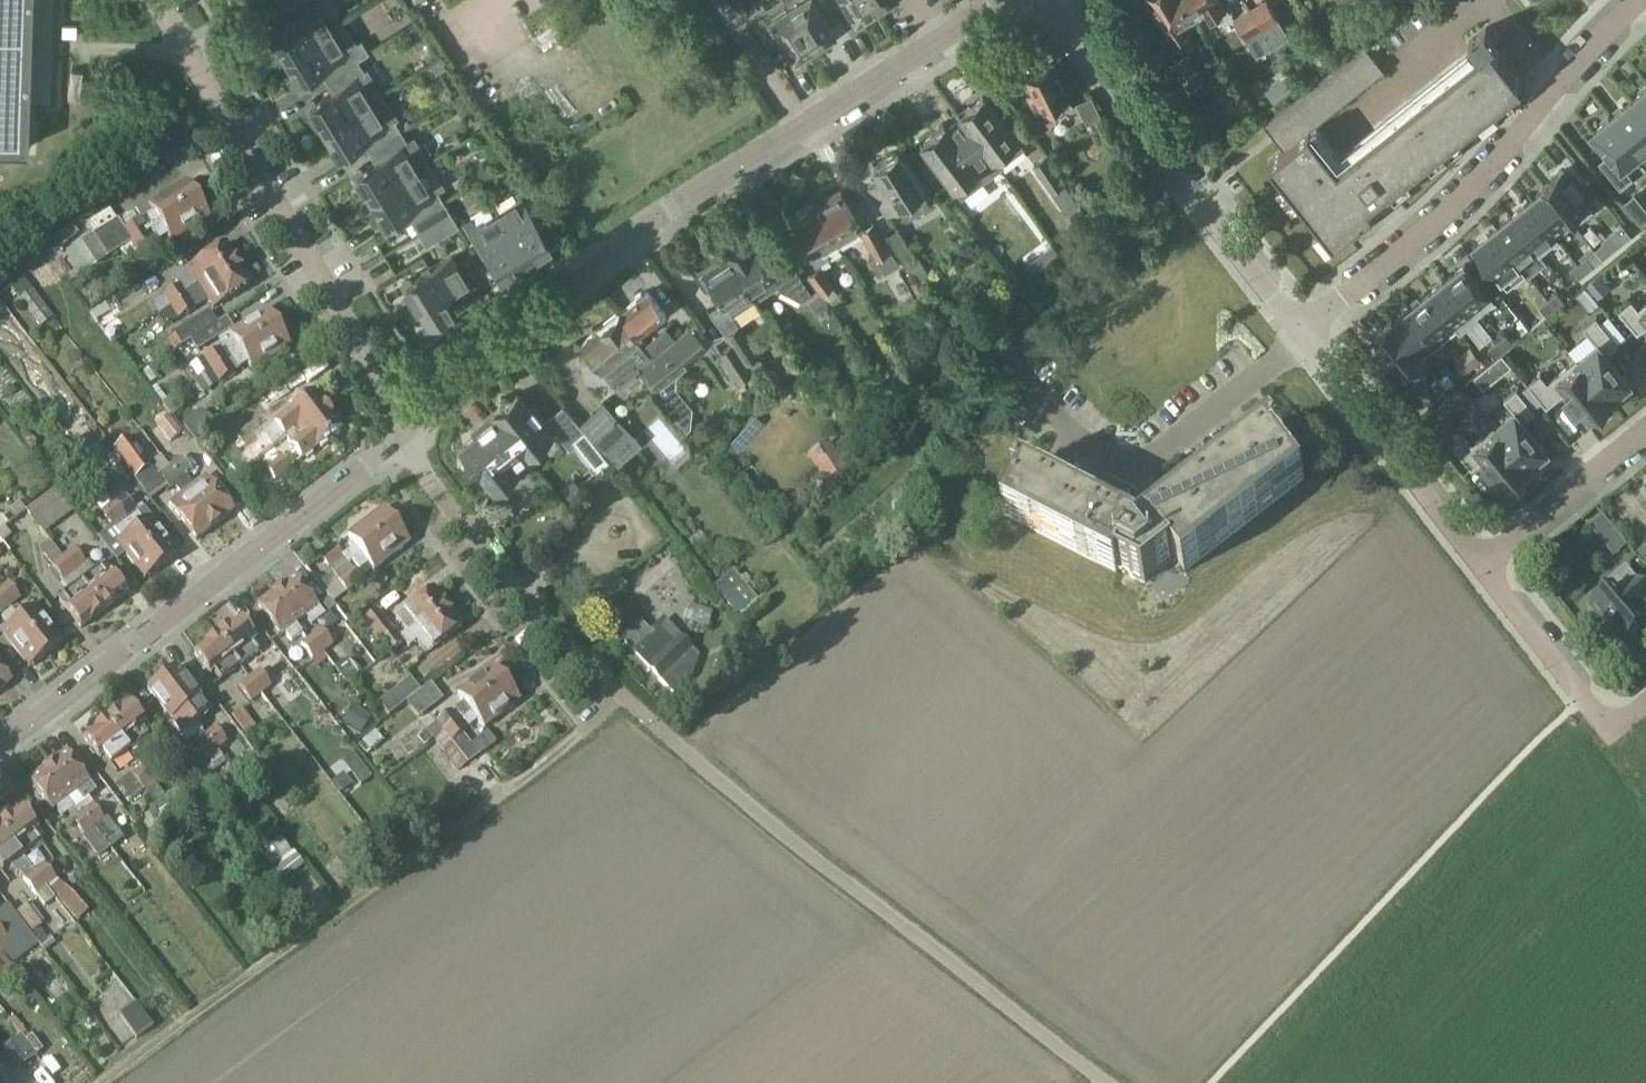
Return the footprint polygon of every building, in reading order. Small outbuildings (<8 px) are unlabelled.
[(28,148),(30,102),(54,103),(55,57),(57,0),(0,0),(0,147),(28,148)] [(298,15),(275,29),(273,27),(266,31),(275,44),(277,43),(284,55),(341,20),(338,15),(340,14),(331,0),(289,0),(298,15)] [(749,13),(766,41),(767,40),(777,34),(793,59),(794,58),(797,56),(799,59),(813,52),(816,50),(789,6),(788,6),(784,0),(777,0),(765,7),(763,5),(749,13)] [(788,6),(789,6),(816,50),(818,49),(831,39),(829,36),(833,34),(834,34),(819,9),(829,2),(828,0),(784,0),(788,6)] [(855,21),(856,20),(860,18),(862,21),(876,14),(878,12),(871,0),(842,0),(855,21)] [(878,12),(881,11),(894,2),(893,0),(871,0),(878,12)] [(1192,14),(1183,0),(1151,0),(1176,41),(1186,35),(1200,27),(1192,14)] [(1192,14),(1206,6),(1214,17),(1223,12),(1216,0),(1183,0),(1192,14)] [(1270,48),(1270,49),(1287,39),(1264,0),(1262,0),(1247,9),(1270,48)] [(1247,9),(1230,19),(1253,58),(1270,48),(1247,9)] [(345,26),(341,20),(284,55),(292,67),(289,68),(298,82),(304,78),(303,75),(326,61),(334,73),(369,52),(361,39),(357,42),(347,25),(345,26)] [(1364,43),(1264,123),(1272,133),(1277,139),(1285,149),(1271,161),(1284,177),(1301,199),(1321,224),(1335,241),(1375,210),(1370,204),(1390,188),(1391,189),(1407,176),(1428,159),(1460,134),(1480,118),(1511,93),(1524,83),(1492,44),(1492,43),(1497,40),(1487,27),(1469,41),(1474,47),(1479,53),(1359,149),(1360,150),(1340,166),(1310,129),(1317,124),(1318,124),(1385,70),(1367,47),(1364,43)] [(1164,57),(1177,79),(1189,72),(1176,50),(1164,57)] [(369,52),(334,73),(341,85),(314,102),(313,100),(306,104),(314,117),(316,116),(324,128),(381,93),(367,70),(365,71),(358,59),(369,52)] [(447,65),(442,57),(429,64),(434,72),(447,65)] [(1021,77),(1037,111),(1042,109),(1046,118),(1071,106),(1066,97),(1068,96),(1051,62),(1039,68),(1036,66),(1029,70),(1028,74),(1021,77)] [(68,96),(79,98),(83,71),(72,70),(68,96)] [(1290,92),(1297,87),(1297,86),(1288,74),(1280,79),(1290,92)] [(1219,83),(1222,87),(1227,88),(1232,86),(1233,80),(1230,75),(1225,75),(1221,78),(1219,83)] [(1632,100),(1645,117),(1645,89),(1632,100)] [(381,93),(324,128),(331,140),(329,141),(337,155),(344,151),(342,149),(370,132),(377,144),(401,130),(393,117),(395,117),(381,93)] [(460,113),(471,106),(464,93),(452,101),(460,113)] [(1086,124),(1101,117),(1091,95),(1076,103),(1086,124)] [(960,119),(997,166),(1021,149),(1013,139),(1012,140),(980,98),(957,116),(960,119)] [(1257,112),(1247,99),(1235,107),(1245,121),(1257,112)] [(1643,150),(1645,147),(1645,117),(1632,100),(1615,115),(1643,150)] [(1634,178),(1627,170),(1645,154),(1643,150),(1615,115),(1594,131),(1611,152),(1599,161),(1621,188),(1634,178)] [(997,166),(960,119),(945,131),(942,127),(918,145),(959,198),(998,168),(997,166)] [(485,143),(490,140),(495,137),(489,127),(479,133),(485,143)] [(401,130),(377,144),(384,156),(361,170),(359,168),(353,172),(361,186),(363,185),(370,197),(427,162),(424,157),(426,155),(414,136),(407,140),(401,130)] [(921,190),(920,192),(896,153),(871,168),(884,189),(873,196),(884,214),(897,206),(906,221),(931,205),(921,190)] [(1046,156),(1032,165),(1050,192),(1064,183),(1046,156)] [(389,217),(404,208),(411,220),(420,215),(444,200),(438,191),(445,187),(433,167),(431,168),(427,162),(370,197),(378,208),(375,210),(384,223),(391,219),(389,217)] [(1575,225),(1595,209),(1580,191),(1585,188),(1574,175),(1570,178),(1563,170),(1543,185),(1546,189),(1572,222),(1575,225)] [(188,181),(151,205),(149,202),(137,209),(143,219),(126,230),(112,208),(92,221),(99,232),(83,241),(98,264),(120,250),(131,243),(131,242),(149,231),(151,230),(200,200),(188,181)] [(520,197),(497,211),(525,257),(537,250),(538,252),(552,244),(548,237),(545,238),(531,215),(543,207),(529,183),(516,191),(520,197)] [(1530,201),(1557,235),(1572,222),(1546,189),(1530,201)] [(825,201),(814,207),(835,243),(859,229),(838,193),(835,195),(832,191),(823,196),(825,201)] [(200,200),(151,230),(158,241),(169,235),(173,242),(211,218),(200,200)] [(419,232),(451,213),(444,200),(420,215),(411,220),(419,232)] [(1540,255),(1560,239),(1557,235),(1530,201),(1510,217),(1537,250),(1540,255)] [(815,265),(828,258),(823,250),(835,243),(814,207),(811,202),(790,214),(792,219),(790,220),(815,265)] [(525,257),(497,211),(474,225),(499,266),(497,268),(501,275),(514,266),(513,264),(525,257)] [(451,213),(419,232),(426,245),(435,240),(459,225),(451,213)] [(1537,250),(1510,217),(1493,231),(1519,265),(1537,250)] [(884,272),(897,264),(887,249),(886,249),(872,223),(859,230),(872,254),(884,272)] [(902,261),(913,254),(897,228),(885,235),(902,261)] [(149,231),(131,242),(131,243),(139,255),(156,244),(149,232),(149,231)] [(1519,265),(1493,231),(1475,246),(1502,279),(1519,265)] [(744,241),(724,254),(752,297),(759,306),(755,299),(777,285),(780,289),(801,300),(811,294),(793,263),(788,266),(778,249),(771,253),(765,245),(755,252),(749,244),(747,245),(744,241)] [(1597,249),(1604,258),(1613,251),(1606,242),(1597,249)] [(164,295),(171,307),(188,297),(184,291),(199,282),(206,277),(220,268),(223,272),(226,270),(228,274),(241,266),(227,244),(189,268),(190,268),(175,277),(180,285),(164,295)] [(1052,244),(1043,251),(1051,262),(1060,255),(1059,254),(1052,244)] [(752,297),(724,254),(723,255),(726,259),(716,266),(714,263),(705,269),(707,272),(704,274),(722,302),(724,305),(725,304),(728,302),(739,319),(759,306),(752,297)] [(904,262),(919,285),(932,277),(917,254),(904,262)] [(466,280),(452,256),(411,281),(409,279),(402,283),(411,296),(413,295),(428,319),(443,310),(463,298),(456,287),(466,280)] [(1588,256),(1579,264),(1586,273),(1595,265),(1588,256)] [(1448,278),(1478,315),(1496,301),(1466,263),(1448,278)] [(1570,271),(1577,280),(1586,273),(1579,264),(1570,271)] [(206,277),(199,282),(184,291),(188,297),(171,307),(179,319),(209,300),(214,307),(252,283),(241,266),(228,274),(226,270),(223,272),(220,268),(206,277)] [(821,294),(832,286),(834,284),(820,266),(808,276),(820,293),(821,294)] [(1597,275),(1586,284),(1587,285),(1598,298),(1609,289),(1598,276),(1597,275)] [(19,299),(41,328),(54,318),(24,277),(11,286),(20,298),(19,299)] [(1460,333),(1480,317),(1478,315),(1448,278),(1429,293),(1455,327),(1460,333)] [(107,280),(93,289),(102,303),(116,293),(107,280)] [(833,287),(823,294),(832,306),(841,298),(833,287)] [(619,311),(616,314),(648,354),(649,353),(635,337),(666,311),(648,289),(620,312),(619,311)] [(1558,292),(1549,299),(1557,308),(1565,301),(1558,292)] [(829,305),(821,294),(820,293),(809,301),(818,313),(829,305)] [(1455,327),(1429,293),(1412,307),(1439,340),(1455,327)] [(1548,315),(1557,308),(1549,299),(1540,306),(1548,315)] [(1619,310),(1638,333),(1645,327),(1645,302),(1640,308),(1633,299),(1619,310)] [(1395,320),(1422,354),(1439,340),(1412,307),(1395,320)] [(227,318),(219,323),(192,340),(198,349),(228,331),(230,333),(219,340),(224,348),(225,347),(232,358),(280,328),(268,309),(234,330),(227,318)] [(182,347),(192,340),(219,323),(211,310),(189,324),(187,320),(172,330),(182,347)] [(648,354),(616,314),(596,330),(597,331),(581,344),(599,366),(600,366),(614,384),(638,364),(637,363),(648,354)] [(1584,326),(1598,343),(1579,359),(1578,360),(1610,399),(1611,398),(1632,381),(1608,352),(1619,343),(1597,316),(1584,326)] [(1395,320),(1392,317),(1373,333),(1380,341),(1375,345),(1386,358),(1378,365),(1395,386),(1408,376),(1403,370),(1423,355),(1422,354),(1395,320)] [(731,343),(745,363),(758,354),(738,324),(725,333),(731,343)] [(706,346),(690,326),(642,366),(653,380),(648,384),(686,429),(690,426),(692,407),(674,385),(675,372),(706,346)] [(280,328),(232,358),(239,369),(249,363),(253,370),(292,345),(280,328)] [(1507,334),(1498,341),(1505,350),(1514,343),(1507,334)] [(1489,348),(1491,351),(1496,357),(1505,350),(1498,341),(1489,348)] [(745,363),(731,343),(718,351),(722,358),(719,359),(730,376),(733,374),(737,381),(751,372),(745,363)] [(1456,360),(1458,362),(1465,371),(1481,359),(1472,347),(1456,360)] [(211,371),(229,360),(221,348),(203,359),(211,371)] [(70,364),(83,361),(80,351),(67,355),(70,364)] [(758,354),(745,363),(751,372),(764,364),(758,354)] [(1579,359),(1578,358),(1548,382),(1541,373),(1528,384),(1547,407),(1567,391),(1579,406),(1591,420),(1594,418),(1598,422),(1617,406),(1611,398),(1610,399),(1578,360),(1579,359)] [(236,372),(229,360),(211,371),(219,383),(236,372)] [(1457,363),(1448,370),(1455,379),(1464,372),(1465,371),(1458,362),(1457,363)] [(1440,377),(1430,384),(1438,393),(1447,386),(1440,377)] [(287,397),(280,386),(260,399),(268,410),(287,397)] [(1461,387),(1452,394),(1461,404),(1470,397),(1461,387)] [(1530,470),(1529,471),(1532,475),(1551,460),(1545,452),(1549,449),(1525,420),(1536,410),(1518,388),(1505,398),(1515,411),(1496,427),(1495,427),(1530,470)] [(315,391),(275,421),(277,424),(265,433),(266,434),(250,447),(243,453),(251,464),(258,458),(272,448),(295,430),(298,433),(330,409),(315,391)] [(498,418),(491,423),(520,459),(551,435),(518,393),(512,398),(501,397),(499,408),(493,412),(498,418)] [(163,403),(173,416),(183,409),(172,395),(163,403)] [(582,423),(607,450),(628,431),(603,403),(582,423)] [(562,406),(546,419),(569,449),(576,444),(572,439),(582,431),(562,406)] [(330,409),(298,433),(290,440),(303,458),(344,427),(341,424),(343,420),(336,412),(332,413),(330,409)] [(209,415),(207,416),(203,410),(183,425),(193,440),(215,424),(209,415)] [(170,415),(158,425),(171,442),(183,432),(170,415)] [(520,459),(491,423),(460,447),(465,453),(465,464),(475,466),(494,489),(501,484),(510,485),(512,475),(518,470),(514,464),(520,459)] [(1467,434),(1454,445),(1473,468),(1484,459),(1496,474),(1497,473),(1508,488),(1529,471),(1530,470),(1495,427),(1496,427),(1495,425),(1474,443),(1467,434)] [(573,439),(596,469),(609,459),(585,429),(573,439)] [(1005,516),(1016,522),(1045,536),(1117,573),(1119,569),(1121,570),(1126,573),(1133,576),(1139,580),(1144,582),(1145,583),(1146,582),(1155,575),(1160,571),(1174,560),(1175,559),(1185,571),(1185,572),(1305,479),(1284,452),(1281,449),(1291,441),(1289,440),(1282,430),(1282,431),(1277,434),(1273,429),(1268,432),(1271,436),(1270,437),(1266,440),(1265,441),(1258,446),(1257,447),(1226,472),(1207,486),(1181,506),(1180,506),(1144,534),(1141,537),(1131,532),(1128,530),(1092,512),(1087,509),(1083,507),(1076,504),(1075,503),(1054,492),(1040,485),(1039,484),(1032,481),(1031,480),(1026,478),(1025,477),(1027,473),(1021,470),(1021,471),(1018,476),(1013,474),(1007,485),(1007,486),(1017,491),(1005,516)] [(130,438),(114,450),(133,476),(150,464),(130,438)] [(809,455),(826,481),(846,469),(830,442),(809,455)] [(272,448),(258,458),(267,469),(276,480),(289,468),(280,458),(272,448)] [(172,465),(170,466),(159,474),(170,489),(177,484),(182,480),(172,465)] [(207,474),(193,484),(192,485),(197,492),(207,505),(204,508),(206,511),(202,514),(212,527),(235,510),(207,474)] [(187,476),(182,480),(177,484),(183,491),(189,498),(197,492),(192,485),(193,484),(188,477),(187,476)] [(27,509),(45,533),(76,510),(62,491),(58,494),(54,489),(27,509)] [(189,498),(183,491),(169,502),(197,539),(212,527),(202,514),(206,511),(204,508),(207,505),(197,492),(189,498)] [(122,495),(103,512),(102,512),(113,526),(125,517),(136,509),(131,502),(125,493),(122,495)] [(10,509),(17,517),(27,510),(20,501),(10,509)] [(151,516),(146,508),(128,521),(135,529),(163,566),(180,552),(152,516),(151,516)] [(333,574),(397,525),(384,508),(348,536),(353,543),(350,546),(352,550),(344,556),(337,546),(321,558),(333,574)] [(113,526),(99,537),(117,561),(126,554),(145,579),(163,566),(135,529),(128,521),(125,517),(113,526)] [(1595,536),(1596,536),(1610,524),(1603,517),(1589,529),(1595,536)] [(334,575),(321,585),(329,597),(334,603),(348,593),(364,581),(350,563),(352,561),(360,571),(369,564),(374,571),(410,543),(397,525),(333,574),(334,575)] [(539,543),(527,561),(536,567),(548,549),(539,543)] [(1635,554),(1644,565),(1645,563),(1645,546),(1645,545),(1635,554)] [(75,547),(64,555),(77,573),(88,564),(75,547)] [(64,555),(53,564),(52,565),(65,582),(77,573),(64,555)] [(77,573),(105,610),(129,592),(106,562),(93,571),(88,564),(77,573)] [(1607,584),(1612,590),(1591,608),(1611,631),(1604,637),(1621,658),(1640,642),(1635,637),(1645,629),(1640,623),(1645,617),(1645,590),(1626,567),(1607,584)] [(757,598),(734,570),(714,587),(737,614),(757,598)] [(77,573),(65,582),(69,589),(58,597),(81,628),(105,610),(77,573)] [(286,608),(296,621),(307,613),(315,623),(327,614),(297,575),(281,586),(291,599),(287,602),(290,605),(286,608)] [(14,605),(22,599),(10,582),(0,589),(0,592),(11,607),(14,605)] [(291,599),(281,586),(260,603),(282,632),(286,629),(294,639),(304,631),(296,621),(286,608),(290,605),(287,602),(291,599)] [(397,617),(407,630),(408,632),(431,614),(434,618),(437,616),(440,619),(452,610),(435,588),(397,617)] [(0,592),(0,614),(1,615),(11,607),(0,592)] [(329,597),(322,602),(329,612),(337,606),(334,603),(329,597)] [(19,607),(14,611),(47,653),(65,640),(37,603),(23,614),(19,607)] [(380,644),(396,632),(379,609),(362,622),(380,644)] [(408,632),(407,630),(401,634),(409,645),(418,639),(428,652),(463,625),(452,610),(440,619),(437,616),(434,618),(431,614),(408,632)] [(4,619),(9,625),(1,631),(29,667),(47,653),(14,611),(4,619)] [(673,691),(688,677),(692,674),(700,652),(663,615),(650,628),(640,616),(619,635),(673,691)] [(217,634),(241,665),(260,650),(253,641),(257,638),(241,616),(217,634)] [(322,628),(312,636),(324,652),(335,644),(322,628)] [(404,642),(396,632),(380,644),(387,655),(404,642)] [(241,665),(217,634),(194,652),(210,673),(215,669),(222,679),(241,665)] [(324,652),(312,636),(302,645),(314,660),(324,652)] [(356,664),(353,661),(347,660),(341,661),(334,667),(347,683),(348,682),(359,675),(363,672),(356,664)] [(12,680),(0,665),(0,690),(12,680)] [(162,677),(196,721),(211,710),(176,666),(162,677)] [(463,717),(508,683),(495,666),(460,692),(468,702),(458,709),(463,717)] [(260,669),(250,677),(262,694),(262,693),(261,692),(271,685),(260,669)] [(200,748),(196,743),(207,734),(204,730),(196,721),(162,677),(148,688),(182,732),(180,733),(195,752),(200,748)] [(262,694),(250,677),(239,684),(251,701),(262,694)] [(407,702),(422,691),(411,677),(369,710),(380,724),(407,702)] [(422,691),(407,702),(419,718),(444,698),(432,683),(422,691)] [(521,700),(508,683),(463,717),(469,725),(478,718),(485,727),(521,700)] [(130,701),(107,719),(131,750),(150,735),(142,725),(147,722),(130,701)] [(372,716),(354,704),(343,722),(361,734),(372,716)] [(243,708),(233,715),(248,736),(258,729),(243,708)] [(445,732),(460,719),(453,710),(418,736),(425,746),(444,730),(445,732)] [(131,750),(107,719),(85,736),(101,758),(105,755),(112,765),(131,750)] [(468,730),(460,719),(445,732),(469,763),(496,742),(488,731),(472,744),(464,733),(468,730)] [(216,727),(207,734),(219,750),(228,742),(216,727)] [(219,750),(207,734),(196,743),(200,748),(208,757),(209,758),(219,750)] [(66,750),(51,762),(61,776),(58,779),(60,782),(56,785),(66,798),(73,807),(79,814),(94,803),(88,796),(97,790),(66,750)] [(510,751),(507,763),(516,766),(519,753),(510,751)] [(152,757),(131,773),(155,806),(167,797),(155,782),(165,774),(152,757)] [(51,762),(30,779),(52,808),(55,806),(62,816),(73,807),(66,798),(56,785),(60,782),(58,779),(61,776),(51,762)] [(362,783),(371,776),(360,763),(351,771),(362,783)] [(344,774),(334,782),(342,793),(352,784),(344,774)] [(189,807),(202,797),(192,784),(179,795),(189,807)] [(79,814),(73,819),(85,835),(96,828),(96,827),(106,820),(94,803),(79,814)] [(170,803),(160,811),(167,819),(177,810),(170,803)] [(1,825),(22,854),(30,848),(33,852),(44,843),(41,839),(45,836),(23,808),(1,825)] [(210,814),(205,808),(197,816),(203,821),(210,814)] [(0,824),(0,865),(3,869),(10,864),(16,872),(19,870),(24,877),(46,905),(55,898),(47,887),(35,871),(22,854),(0,824)] [(281,836),(270,844),(285,864),(296,856),(281,836)] [(285,864),(276,870),(284,880),(305,865),(297,855),(296,856),(285,864)] [(45,863),(35,871),(47,887),(49,886),(58,897),(57,898),(77,921),(89,910),(71,889),(57,879),(45,863)] [(9,938),(0,946),(0,949),(7,958),(10,962),(12,965),(34,948),(40,944),(35,938),(25,926),(22,921),(11,907),(8,903),(0,909),(0,926),(9,938)] [(42,925),(30,907),(28,905),(18,912),(33,932),(32,933),(45,951),(57,943),(51,935),(48,937),(40,926),(42,925)] [(0,926),(0,946),(9,938),(0,926)] [(13,966),(12,965),(10,962),(7,958),(0,949),(0,977),(13,966)] [(121,1016),(137,1038),(154,1026),(138,1004),(121,1016)] [(23,1035),(4,1048),(19,1069),(38,1055),(37,1054),(27,1040),(23,1035)] [(33,1035),(27,1040),(37,1054),(43,1049),(33,1035)]
